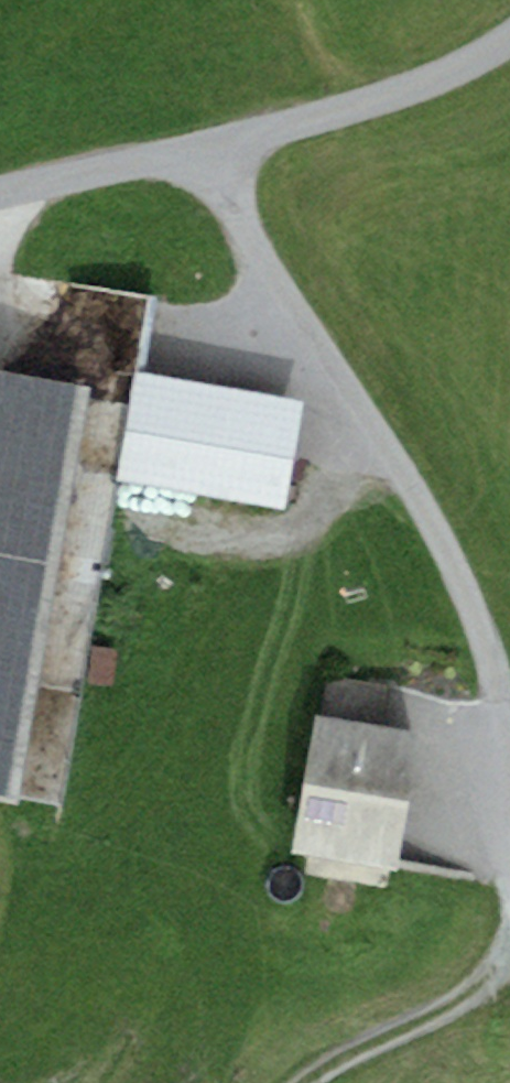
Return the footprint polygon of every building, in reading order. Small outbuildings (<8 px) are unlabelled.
[(302,400),(134,371),(115,477),(283,507),(302,400)] [(0,375),(0,801),(12,803),(85,390),(0,375)] [(398,703),(329,692),(300,866),(411,884),(433,750),(391,743),(398,703)]
